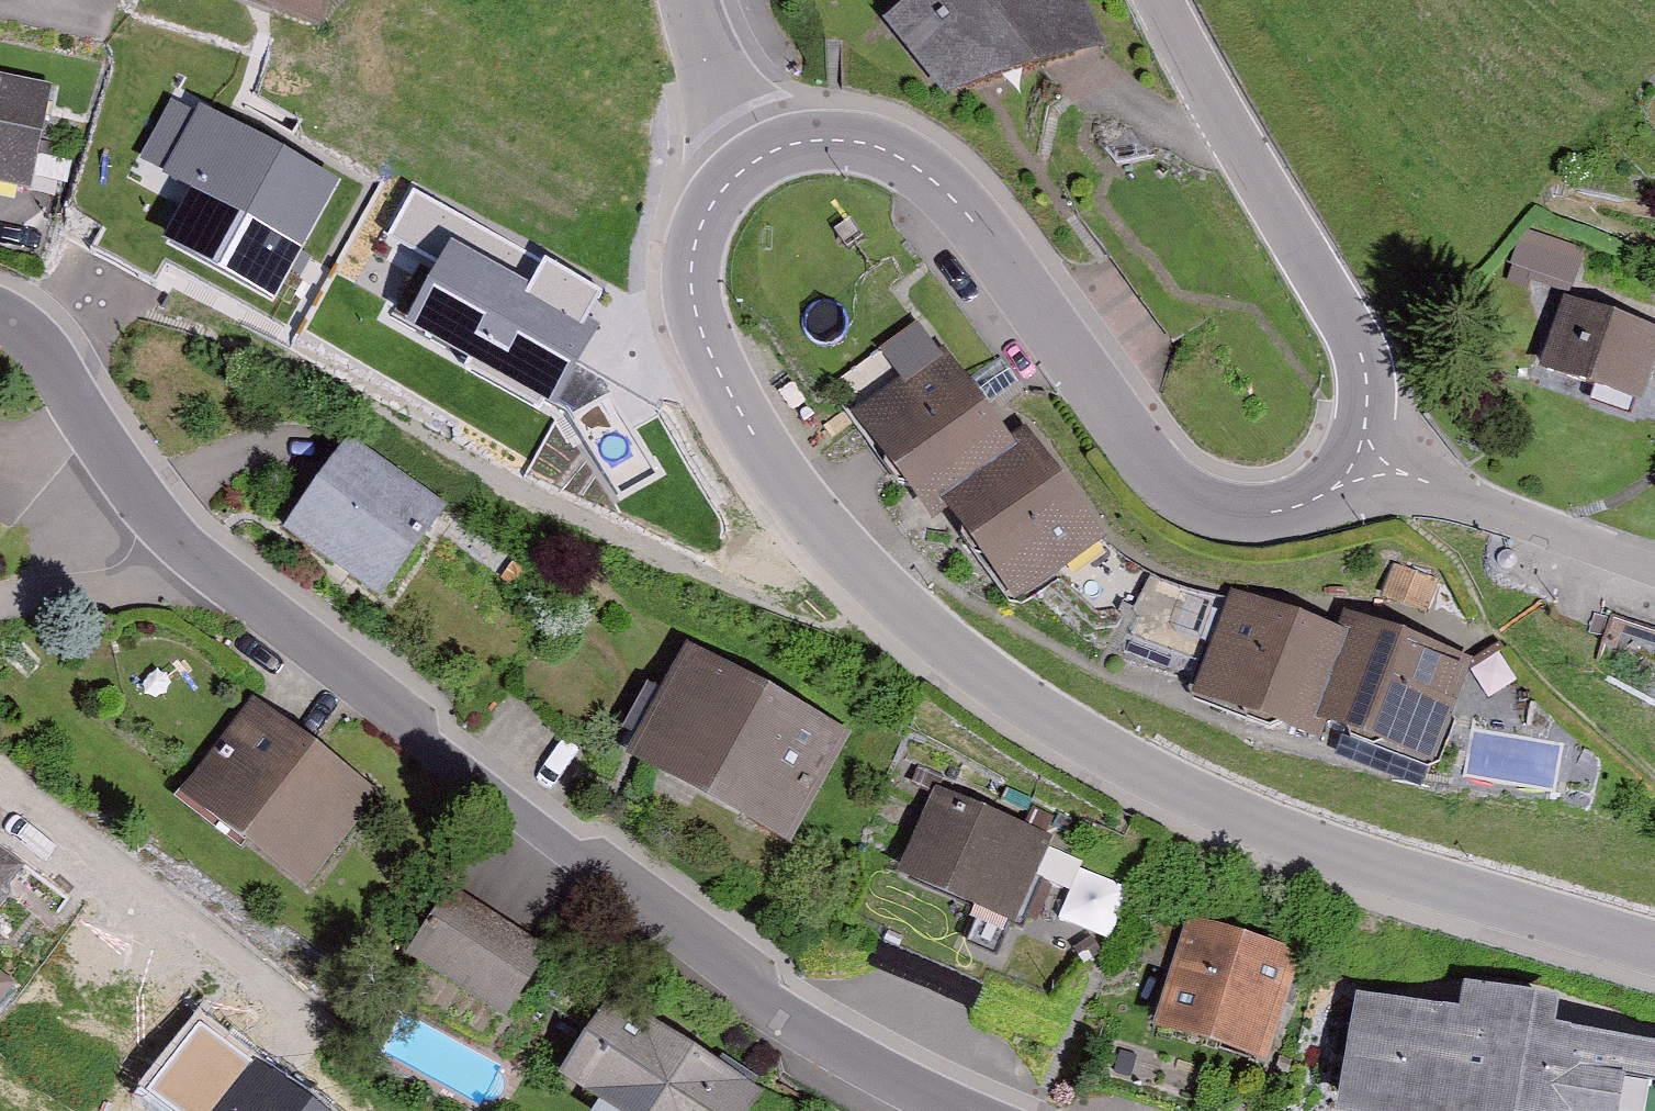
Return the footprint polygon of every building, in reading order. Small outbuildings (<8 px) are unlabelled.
[(312,37),(325,3),(351,12),(355,0),(209,0),(312,37)] [(884,23),(946,102),(1107,49),(1084,0),(914,0),(884,23)] [(0,84),(0,190),(34,195),(51,93),(0,84)] [(177,251),(271,299),(329,188),(196,120),(164,181),(202,201),(177,251)] [(1584,248),(1523,227),(1511,262),(1572,283),(1584,248)] [(450,258),(408,327),(541,406),(583,336),(545,313),(563,282),(522,257),(503,290),(450,258)] [(1564,300),(1537,377),(1641,414),(1654,375),(1654,332),(1564,300)] [(1008,451),(941,360),(865,416),(935,511),(951,499),(948,495),(1008,451)] [(1092,534),(1023,440),(1008,451),(948,495),(951,499),(1016,589),(1092,534)] [(439,509),(349,445),(291,526),(335,556),(341,548),(350,554),(359,561),(353,569),(382,590),(439,509)] [(1440,579),(1394,563),(1383,594),(1429,610),(1440,579)] [(1329,642),(1222,601),(1187,692),(1294,733),(1329,642)] [(1443,665),(1336,624),(1301,715),(1408,756),(1443,665)] [(832,744),(675,651),(613,756),(770,849),(832,744)] [(380,801),(252,703),(179,797),(307,895),(380,801)] [(1035,842),(931,790),(886,877),(990,929),(1035,842)] [(1065,896),(1115,915),(1135,865),(1085,846),(1065,896)] [(0,855),(0,900),(22,873),(0,855)] [(546,953),(457,893),(413,959),(502,1018),(546,953)] [(1290,962),(1167,926),(1136,1031),(1259,1067),(1290,962)] [(1333,1006),(1317,1110),(1654,1110),(1654,1053),(1536,1035),(1539,1012),(1441,997),(1437,1022),(1333,1006)] [(616,1000),(557,1087),(592,1110),(756,1110),(764,1100),(616,1000)] [(141,1092),(166,1110),(334,1110),(202,1012),(141,1092)]
